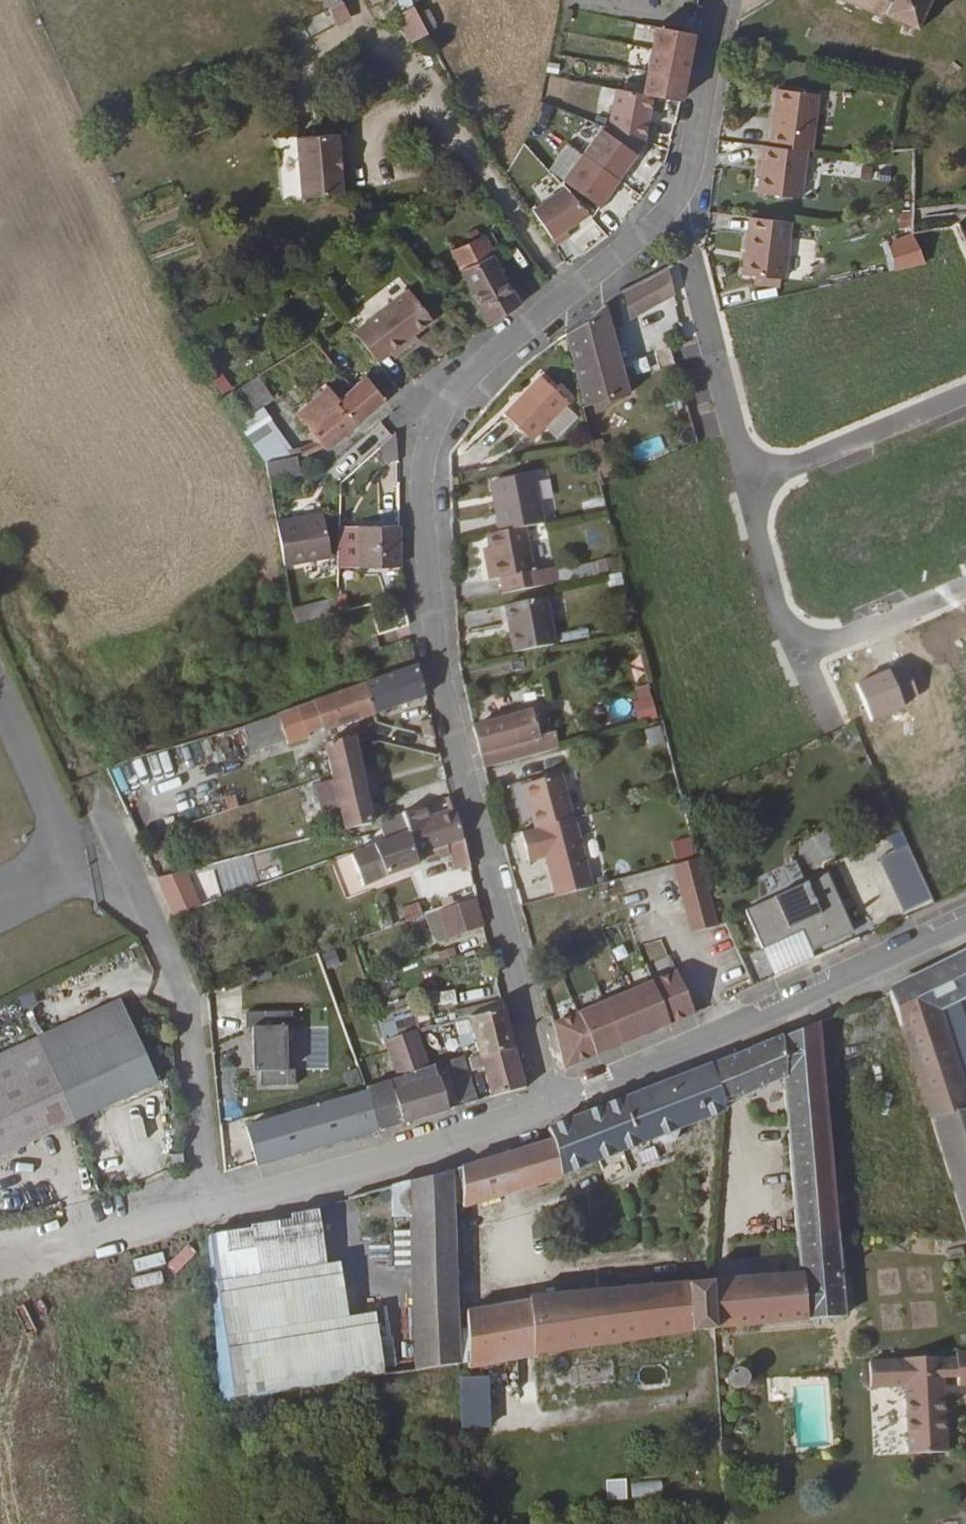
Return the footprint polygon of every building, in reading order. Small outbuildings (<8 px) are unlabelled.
[(845,2),(842,6),(848,9),(850,5),(866,12),(864,17),(868,20),(871,15),(888,24),(885,29),(895,34),(898,27),(903,30),(905,24),(902,21),(913,0),(841,0),(845,2)] [(402,42),(417,33),(403,7),(388,15),(402,42)] [(642,101),(670,108),(686,34),(646,25),(632,98),(642,101)] [(800,150),(807,151),(814,93),(771,88),(769,103),(774,104),(773,112),(768,112),(764,145),(800,150)] [(600,129),(634,146),(642,101),(632,98),(609,92),(600,129)] [(299,134),(302,195),(347,193),(344,132),(299,134)] [(796,196),(800,150),(764,145),(758,144),(753,190),(796,196)] [(560,188),(525,211),(548,244),(562,235),(558,228),(582,213),(560,188)] [(776,278),(784,221),(743,215),(735,273),(776,278)] [(446,250),(480,325),(513,301),(496,281),(488,261),(490,259),(479,234),(446,250)] [(669,269),(620,289),(632,316),(680,297),(669,269)] [(405,291),(351,331),(373,361),(384,353),(388,357),(403,347),(399,342),(410,334),(428,321),(405,291)] [(625,394),(603,301),(562,330),(581,405),(625,394)] [(413,339),(410,334),(399,342),(403,347),(413,339)] [(230,415),(258,396),(267,390),(255,370),(218,398),(230,415)] [(359,374),(346,386),(331,400),(319,387),(291,412),(323,446),(379,399),(359,374)] [(563,401),(537,374),(500,409),(525,437),(563,401)] [(230,415),(240,428),(266,410),(258,396),(230,415)] [(294,453),(266,462),(268,473),(297,467),(294,453)] [(496,525),(522,522),(541,518),(533,470),(494,475),(496,493),(491,494),(496,525)] [(275,517),(281,564),(325,558),(319,512),(275,517)] [(498,588),(551,580),(548,563),(528,565),(522,522),(496,525),(484,528),(487,540),(491,571),(496,570),(498,588)] [(337,525),(337,561),(354,561),(355,566),(395,567),(395,524),(337,525)] [(484,572),(491,571),(487,540),(480,541),(484,572)] [(512,649),(552,642),(545,595),(505,602),(512,649)] [(334,599),(288,613),(290,626),(334,612),(334,599)] [(317,733),(419,692),(412,664),(308,700),(317,729),(317,733)] [(634,689),(641,721),(657,718),(651,685),(634,689)] [(293,705),(299,718),(305,734),(317,729),(308,700),(293,705)] [(257,717),(261,729),(299,718),(293,705),(257,717)] [(512,756),(555,746),(552,733),(533,739),(528,708),(471,722),(479,753),(509,744),(512,756)] [(257,717),(235,724),(243,749),(265,742),(261,729),(257,717)] [(661,725),(645,731),(651,748),(668,742),(661,725)] [(327,769),(340,829),(367,822),(363,796),(357,767),(353,744),(360,743),(360,740),(359,739),(320,740),(327,769)] [(481,762),(512,756),(509,744),(479,753),(481,762)] [(357,767),(363,796),(377,794),(371,765),(357,767)] [(555,892),(591,882),(568,789),(581,786),(578,768),(525,780),(535,823),(519,827),(526,855),(545,852),(555,892)] [(513,784),(516,806),(529,804),(526,782),(513,784)] [(415,865),(410,854),(422,850),(425,862),(442,856),(439,845),(442,844),(448,872),(465,868),(459,839),(448,810),(424,818),(419,803),(384,816),(392,837),(347,855),(359,887),(415,865)] [(673,841),(676,859),(696,856),(693,838),(673,841)] [(903,910),(932,897),(908,842),(879,854),(903,910)] [(716,924),(700,856),(676,862),(692,930),(716,924)] [(158,878),(168,917),(197,907),(184,869),(158,878)] [(745,908),(761,947),(801,930),(811,951),(848,934),(844,925),(849,922),(827,872),(745,908)] [(447,907),(436,911),(444,939),(477,928),(469,899),(447,907)] [(400,909),(406,922),(425,914),(419,901),(400,909)] [(372,911),(379,932),(386,929),(379,909),(372,911)] [(965,1235),(965,1032),(956,1003),(965,998),(965,952),(916,976),(917,980),(888,994),(954,1203),(965,1235)] [(559,1068),(690,1013),(672,971),(548,1023),(559,1068)] [(0,1046),(0,1139),(153,1081),(122,999),(0,1046)] [(300,1004),(254,1013),(257,1029),(264,1028),(273,1070),(280,1069),(283,1083),(317,1075),(314,1060),(307,1061),(298,1020),(303,1019),(300,1004)] [(511,1053),(498,1005),(462,1016),(444,1023),(451,1037),(466,1031),(474,1055),(475,1060),(469,1061),(471,1069),(477,1068),(485,1098),(519,1089),(511,1053)] [(432,1026),(422,1030),(424,1037),(434,1034),(432,1026)] [(847,1294),(845,1283),(838,1285),(834,1234),(812,1026),(776,1039),(780,1083),(798,1275),(804,1325),(843,1321),(840,1295),(847,1294)] [(252,1163),(374,1129),(443,1110),(431,1077),(426,1077),(422,1066),(411,1034),(379,1042),(389,1076),(391,1081),(362,1089),(241,1123),(252,1163)] [(547,1143),(443,1170),(444,1192),(454,1191),(456,1204),(558,1179),(558,1174),(640,1141),(651,1147),(663,1142),(666,1130),(714,1112),(714,1109),(780,1083),(776,1039),(543,1129),(547,1143)] [(443,1059),(458,1106),(470,1102),(454,1056),(443,1059)] [(412,1371),(453,1366),(452,1343),(444,1192),(443,1170),(383,1186),(386,1218),(402,1217),(404,1247),(384,1248),(385,1273),(406,1272),(412,1371)] [(212,1234),(228,1399),(380,1376),(371,1316),(345,1319),(336,1264),(321,1266),(312,1205),(212,1234)] [(148,1250),(123,1256),(129,1285),(154,1279),(148,1250)] [(540,1354),(804,1325),(798,1275),(645,1293),(645,1286),(627,1288),(628,1296),(557,1303),(556,1290),(529,1294),(529,1306),(462,1311),(463,1342),(452,1343),(453,1366),(465,1364),(465,1369),(539,1360),(540,1354)] [(958,1353),(958,1359),(943,1359),(943,1357),(905,1359),(905,1362),(871,1363),(871,1388),(907,1387),(909,1454),(946,1453),(943,1378),(959,1377),(959,1386),(965,1386),(965,1353),(958,1353)] [(463,1429),(492,1429),(491,1376),(462,1376),(463,1429)] [(745,1384),(744,1381),(740,1378),(737,1376),(732,1376),(728,1378),(726,1382),(724,1387),(727,1394),(731,1396),(735,1397),(740,1396),(744,1392),(745,1384)] [(607,1481),(610,1501),(630,1498),(627,1478),(607,1481)] [(634,1483),(634,1495),(664,1493),(663,1482),(634,1483)]
